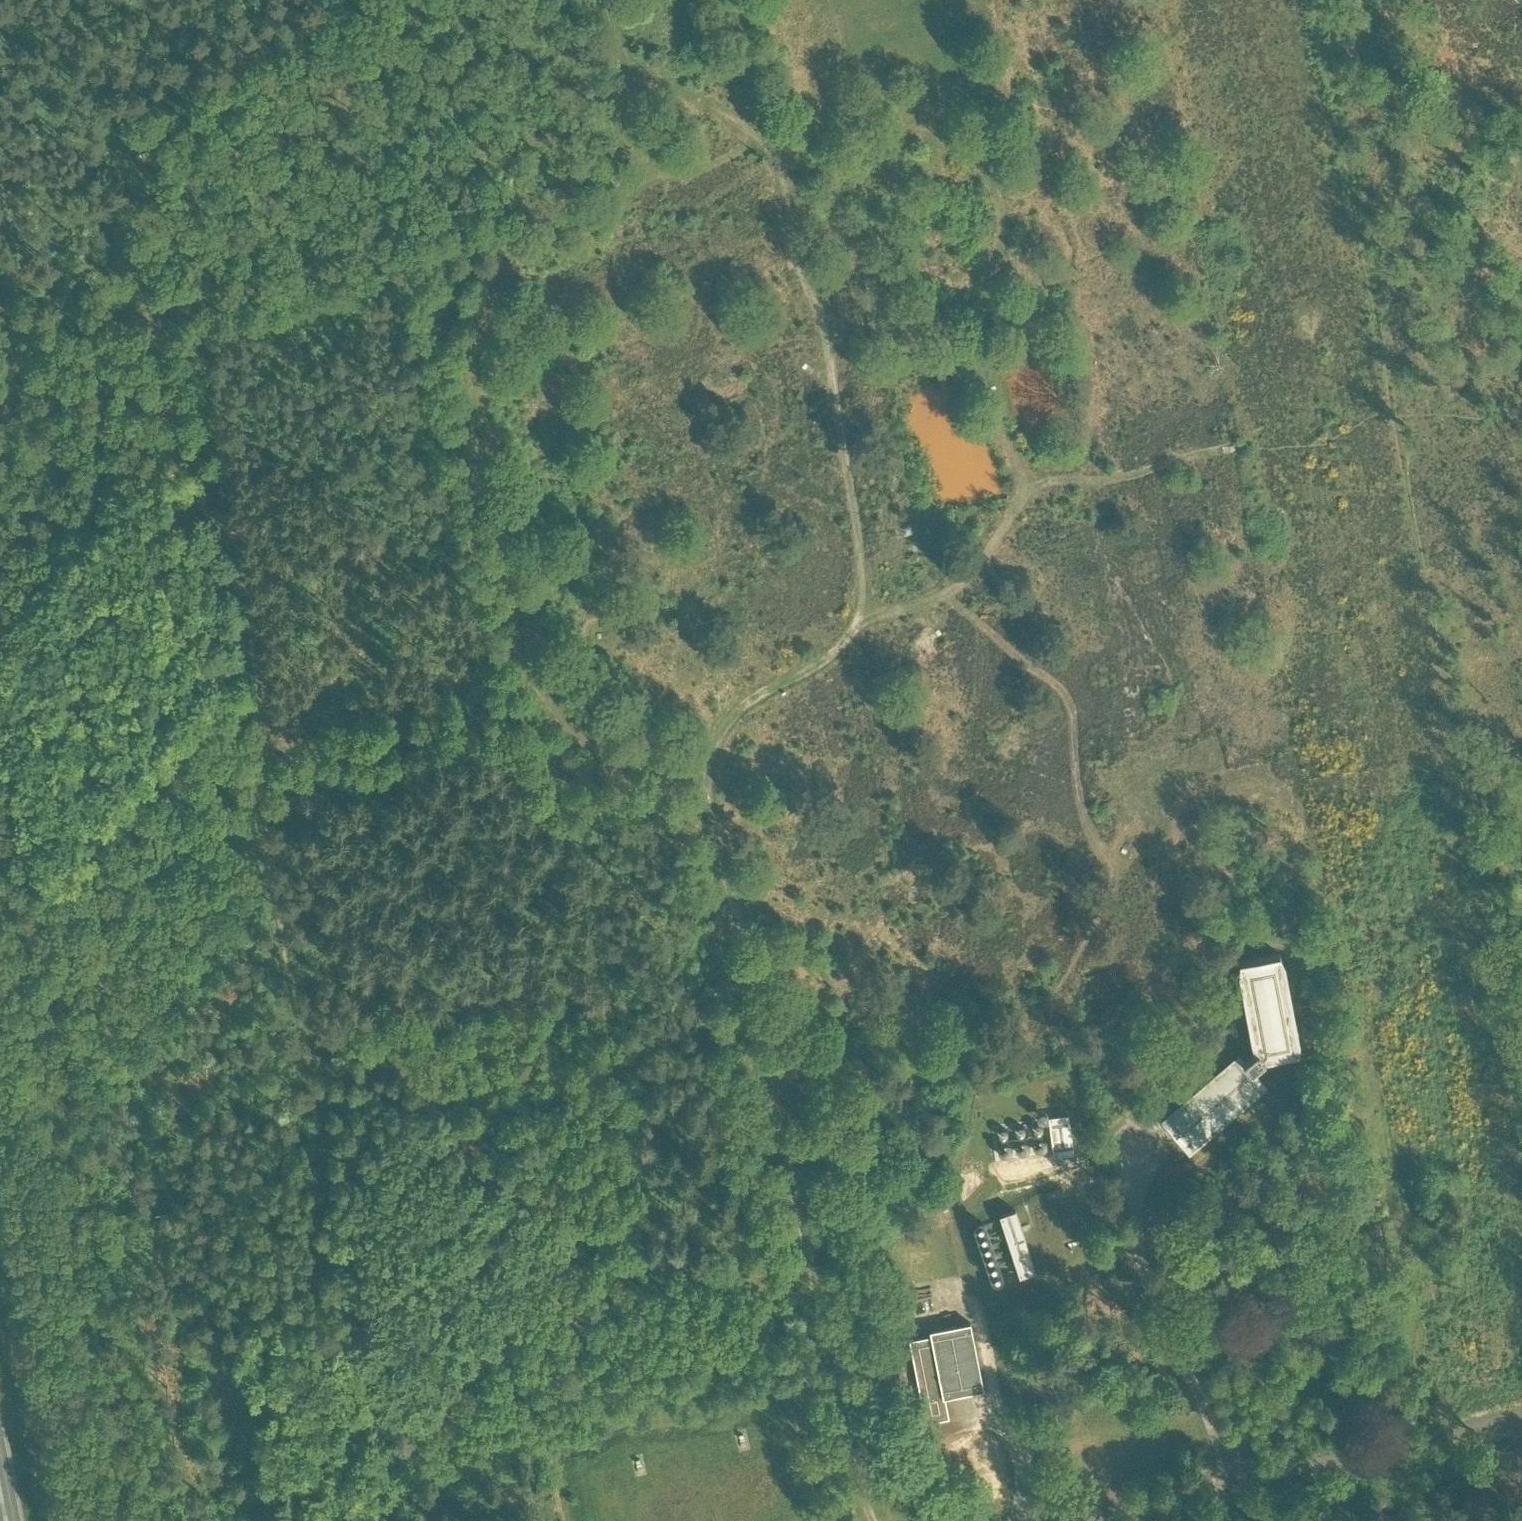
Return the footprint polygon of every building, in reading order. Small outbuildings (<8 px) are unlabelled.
[(1265,1086),(1251,1069),(1265,1057),(1297,1051),(1299,1040),(1284,961),(1278,952),(1240,959),(1238,970),(1253,1049),(1242,1059),(1237,1054),(1162,1119),(1190,1151),(1265,1086)] [(1054,1153),(1073,1151),(1068,1114),(1049,1117),(1054,1153)] [(999,1213),(1019,1274),(1035,1269),(1016,1208),(999,1213)] [(931,1329),(932,1334),(910,1338),(925,1419),(948,1415),(944,1394),(983,1387),(970,1321),(931,1329)]
